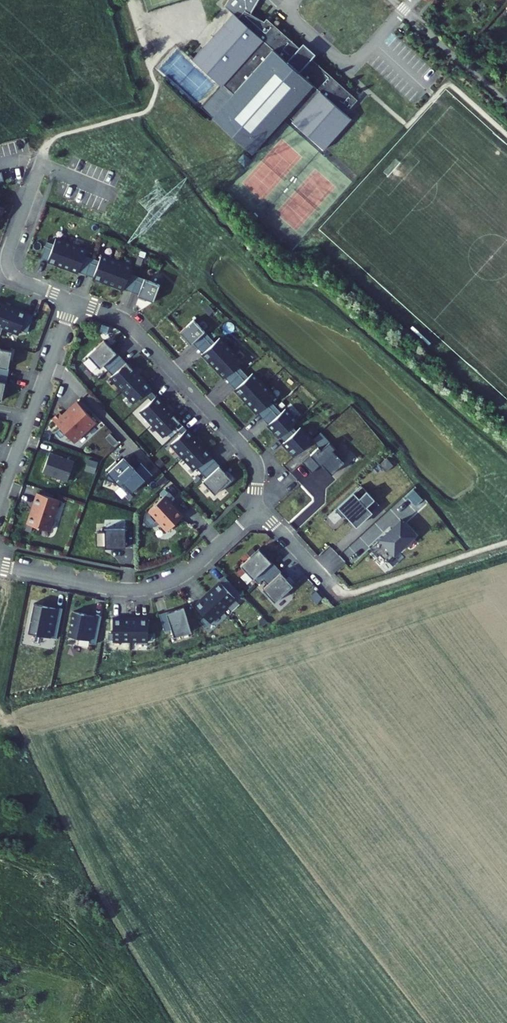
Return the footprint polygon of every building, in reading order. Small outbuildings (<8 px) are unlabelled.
[(238,11),(234,7),(192,52),(224,82),(224,81),(236,92),(215,114),(250,146),(285,109),(291,115),(290,116),(321,145),(350,114),(342,107),(345,104),(347,106),(356,95),(311,53),(309,52),(306,55),(298,47),(301,44),(299,42),(267,12),(264,16),(245,4),(238,11)] [(303,38),(299,42),(301,44),(298,47),(306,55),(309,52),(311,53),(315,49),(309,43),(303,38)] [(204,104),(215,114),(236,92),(224,81),(224,82),(204,104)] [(59,235),(51,257),(66,263),(74,241),(59,235)] [(44,254),(51,257),(57,240),(50,238),(44,254)] [(74,241),(66,263),(81,268),(90,246),(74,241)] [(95,255),(88,252),(81,268),(89,271),(95,255)] [(96,274),(111,280),(119,258),(104,252),(102,257),(96,274)] [(100,256),(95,255),(89,271),(94,273),(100,256)] [(102,257),(100,256),(94,273),(96,274),(102,257)] [(111,280),(126,285),(132,270),(135,264),(119,258),(111,280)] [(140,273),(132,270),(126,285),(134,288),(140,273)] [(147,275),(140,273),(134,288),(141,291),(147,275)] [(156,299),(163,281),(147,275),(141,291),(140,293),(156,299)] [(3,323),(11,303),(0,299),(0,322),(3,323)] [(34,312),(11,303),(3,323),(20,329),(21,326),(28,328),(34,312)] [(195,316),(181,328),(193,341),(206,328),(195,316)] [(211,333),(206,328),(194,339),(199,344),(211,333)] [(204,350),(216,339),(211,333),(199,344),(204,350)] [(232,346),(221,334),(204,350),(215,362),(232,346)] [(122,354),(106,336),(89,351),(101,364),(105,361),(109,366),(122,354)] [(0,344),(0,369),(7,371),(12,346),(0,344)] [(243,358),(232,346),(215,362),(226,374),(239,362),(243,358)] [(112,373),(124,386),(140,371),(128,358),(127,359),(122,354),(109,366),(114,371),(112,373)] [(244,368),(239,362),(226,374),(231,380),(244,368)] [(249,374),(244,368),(231,380),(236,386),(249,374)] [(265,382),(254,370),(236,386),(247,398),(265,382)] [(140,371),(124,386),(136,399),(146,390),(149,393),(154,389),(151,385),(151,384),(140,371)] [(265,382),(247,398),(258,410),(276,394),(265,382)] [(153,420),(169,405),(154,389),(149,393),(152,397),(142,407),(153,420)] [(96,417),(79,398),(69,407),(70,408),(66,413),(61,407),(53,414),(74,437),(96,417)] [(277,404),(271,398),(258,410),(264,416),(277,404)] [(282,409),(277,404),(264,416),(269,421),(282,409)] [(184,422),(169,405),(153,420),(165,433),(176,423),(179,427),(184,422)] [(297,418),(286,406),(282,409),(269,421),(280,434),(292,423),(297,418)] [(184,453),(199,439),(184,422),(179,427),(183,430),(172,440),(184,453)] [(297,428),(292,423),(280,434),(285,439),(297,428)] [(283,440),(295,453),(312,437),(301,424),(297,428),(285,439),(283,440)] [(211,452),(199,439),(184,453),(195,466),(197,464),(202,470),(215,458),(210,453),(211,452)] [(342,452),(330,439),(321,447),(319,444),(302,459),(312,470),(322,461),(332,471),(344,460),(339,455),(342,452)] [(51,453),(44,473),(68,482),(76,462),(51,453)] [(132,493),(133,491),(145,480),(147,481),(153,475),(152,473),(143,464),(137,470),(125,457),(112,469),(111,471),(108,473),(106,479),(117,483),(118,481),(122,485),(123,483),(132,493)] [(207,475),(203,478),(215,491),(232,476),(215,458),(202,470),(207,475)] [(379,503),(361,484),(336,508),(342,515),(346,512),(356,523),(362,518),(361,517),(364,513),(366,515),(379,503)] [(414,487),(405,494),(413,505),(423,498),(414,487)] [(61,496),(39,489),(34,503),(35,503),(28,520),(51,527),(61,496)] [(184,512),(164,492),(151,504),(162,516),(161,518),(168,526),(184,512)] [(402,519),(401,518),(391,527),(392,528),(402,519)] [(415,534),(402,519),(392,528),(391,527),(370,546),(377,555),(380,552),(386,560),(398,549),(399,550),(406,543),(405,542),(415,534)] [(106,549),(126,548),(126,528),(106,528),(106,532),(106,546),(106,549)] [(106,546),(106,532),(97,532),(97,546),(106,546)] [(240,562),(253,576),(258,571),(263,576),(276,564),(259,546),(240,562)] [(267,581),(262,586),(274,599),(293,583),(276,564),(263,576),(267,581)] [(207,593),(222,609),(235,597),(232,595),(237,590),(225,577),(207,593)] [(205,624),(222,609),(207,593),(195,605),(204,616),(201,619),(205,624)] [(56,607),(34,602),(27,631),(49,636),(53,619),(56,607)] [(63,609),(56,607),(53,619),(60,621),(63,609)] [(192,631),(184,607),(160,614),(165,631),(172,629),(174,636),(192,631)] [(93,624),(95,614),(74,609),(69,634),(90,639),(93,624)] [(102,616),(95,614),(93,624),(99,626),(102,616)] [(60,621),(53,619),(49,636),(56,638),(60,621)] [(130,641),(131,619),(113,619),(113,634),(108,634),(108,640),(130,641)] [(148,620),(131,619),(130,641),(153,641),(153,634),(148,634),(148,620)] [(99,626),(93,624),(90,639),(89,642),(96,643),(99,626)]
